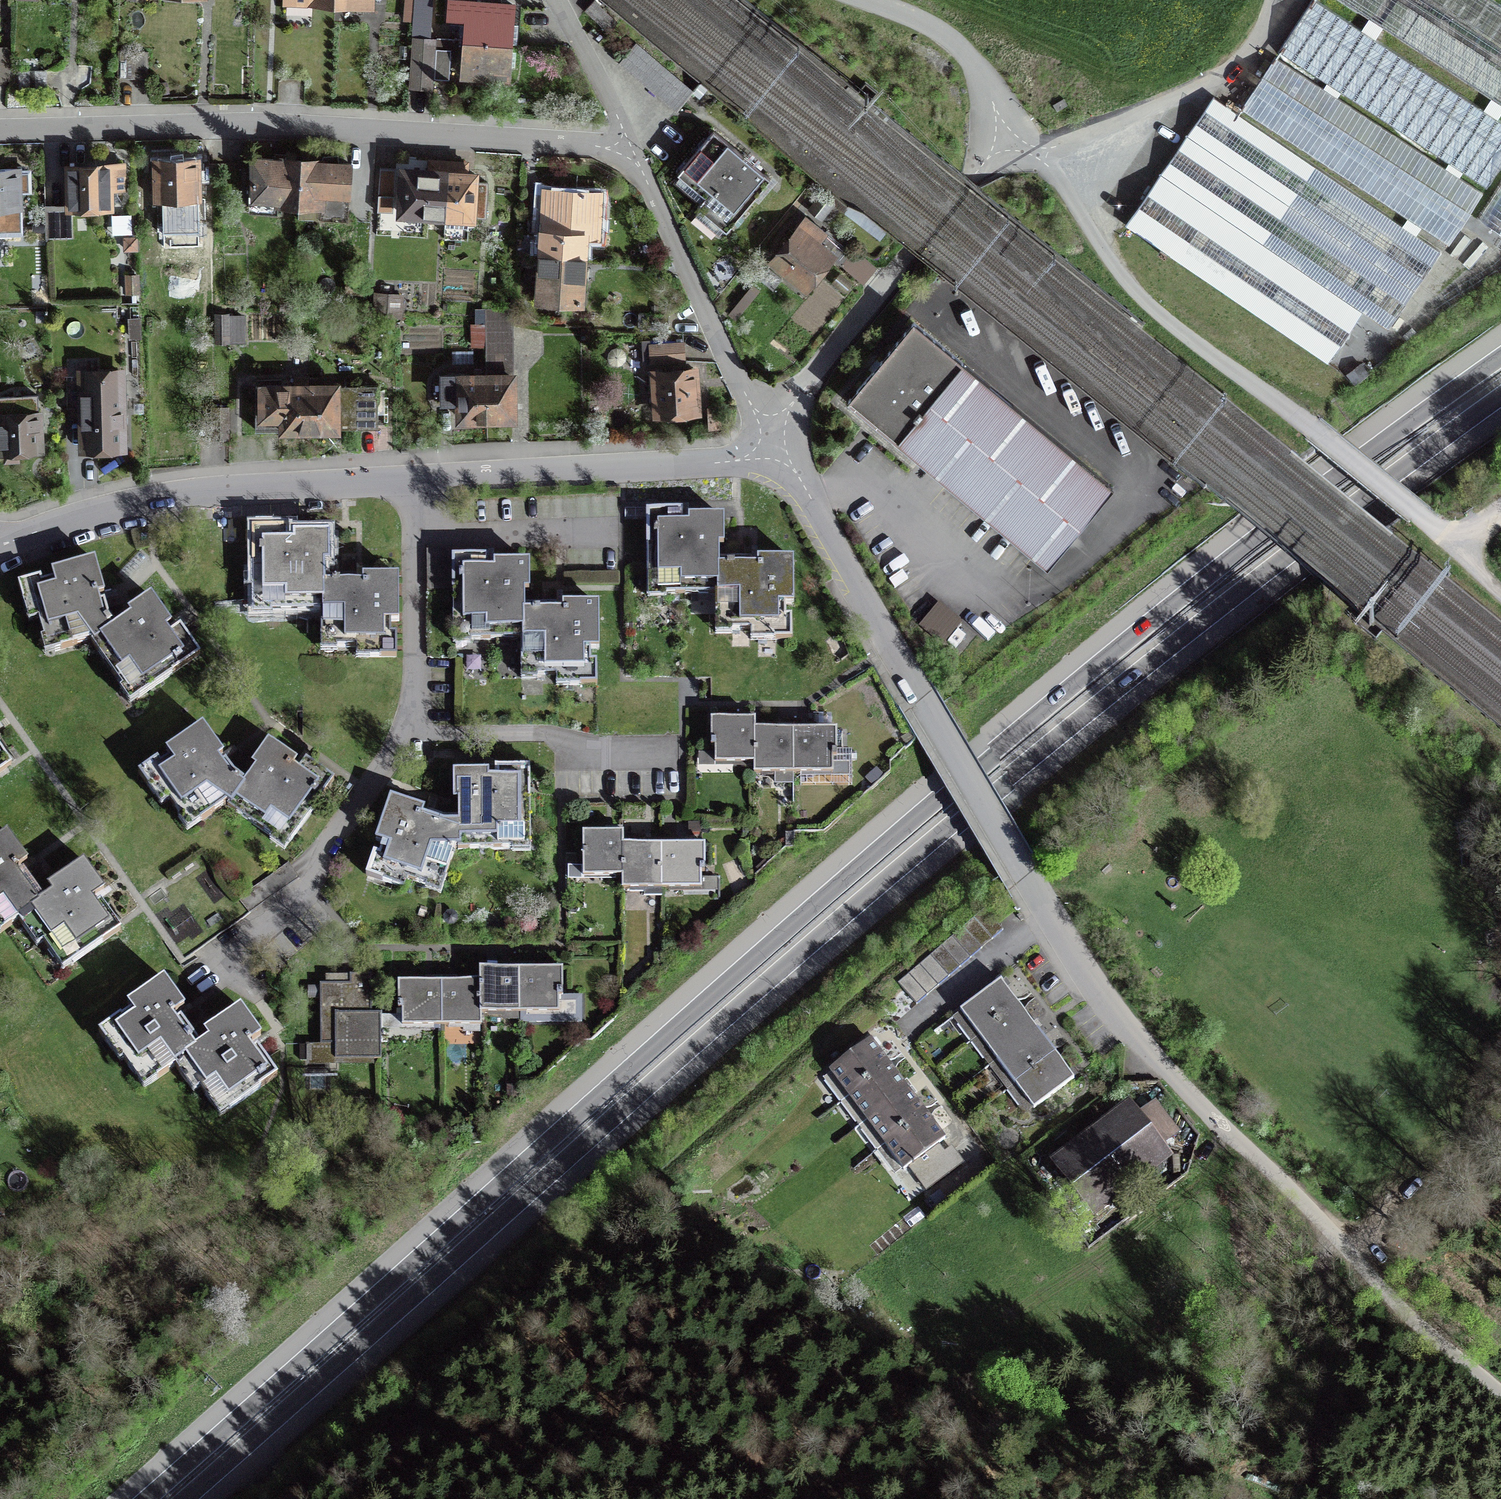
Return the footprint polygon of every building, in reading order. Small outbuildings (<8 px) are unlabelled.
[(427,39),(429,0),(405,0),(404,18),(413,18),(412,38),(413,38),(427,39)] [(466,41),(509,44),(512,4),(454,0),(452,0),(451,15),(468,16),(466,41)] [(594,0),(585,10),(608,32),(617,22),(594,0)] [(1486,188),(1500,166),(1500,120),(1317,0),(1311,0),(1277,52),(1486,188)] [(1500,105),(1500,6),(1491,0),(1340,0),(1500,105)] [(434,39),(427,39),(413,38),(410,87),(431,88),(434,39)] [(507,69),(509,44),(466,41),(464,77),(489,79),(489,68),(507,69)] [(0,48),(0,78),(8,79),(10,49),(0,48)] [(434,79),(449,79),(451,50),(436,49),(434,79)] [(120,51),(119,78),(147,79),(148,52),(120,51)] [(1240,109),(1449,246),(1484,193),(1275,56),(1240,109)] [(45,70),(19,71),(19,88),(46,88),(45,70)] [(1213,96),(1126,224),(1328,363),(1363,312),(1388,329),(1441,252),(1213,96)] [(1063,108),(1060,101),(1053,104),(1057,111),(1063,108)] [(714,130),(678,173),(705,196),(697,206),(726,230),(770,178),(714,130)] [(323,162),(301,160),(298,206),(326,207),(328,218),(347,219),(350,164),(338,163),(337,155),(324,156),(323,162)] [(298,206),(301,160),(252,157),(252,187),(255,187),(253,211),(277,212),(277,204),(298,206)] [(156,160),(157,200),(162,199),(163,207),(175,207),(175,231),(199,230),(197,159),(156,160)] [(402,189),(401,213),(445,215),(448,173),(448,161),(430,160),(430,171),(403,170),(403,174),(402,189)] [(466,173),(466,162),(448,161),(448,173),(445,215),(444,227),(460,228),(461,216),(481,218),(482,192),(473,191),(474,174),(466,173)] [(68,167),(69,206),(69,207),(71,207),(110,206),(109,190),(124,190),(124,166),(115,166),(115,170),(109,170),(109,166),(68,167)] [(20,230),(18,190),(29,190),(29,172),(17,172),(17,169),(0,169),(0,230),(20,230)] [(385,188),(402,189),(403,174),(386,173),(385,188)] [(1500,233),(1500,181),(1477,218),(1500,233)] [(542,231),(541,254),(583,256),(586,220),(598,220),(599,192),(563,190),(563,196),(545,195),(542,231)] [(71,207),(69,207),(69,206),(45,207),(46,238),(71,237),(71,207)] [(829,255),(816,244),(824,234),(806,219),(795,234),(790,230),(786,235),(791,239),(773,260),(804,286),(829,255)] [(816,244),(829,255),(841,264),(852,251),(827,230),(824,234),(816,244)] [(125,249),(136,249),(136,238),(125,238),(125,249)] [(581,302),(583,256),(541,254),(539,300),(581,302)] [(127,291),(138,291),(137,276),(127,276),(127,291)] [(394,310),(394,295),(369,294),(368,309),(394,310)] [(523,323),(524,299),(514,299),(512,322),(523,323)] [(482,311),(481,322),(485,322),(512,324),(512,313),(482,311)] [(216,314),(216,340),(228,340),(228,317),(228,314),(216,314)] [(244,317),(228,317),(228,340),(244,340),(244,317)] [(140,337),(139,319),(130,319),(131,337),(140,337)] [(512,324),(485,322),(485,354),(506,354),(512,354),(512,324)] [(914,322),(848,401),(882,429),(1047,566),(1113,487),(914,322)] [(483,344),(483,324),(472,324),(472,344),(483,344)] [(651,361),(684,359),(683,344),(650,346),(651,361)] [(485,354),(486,375),(486,418),(513,418),(513,375),(507,375),(506,354),(485,354)] [(459,399),(460,418),(486,418),(486,375),(481,375),(481,369),(474,369),(474,375),(444,375),(444,399),(459,399)] [(695,370),(654,373),(657,412),(697,409),(695,370)] [(82,446),(123,445),(121,372),(80,373),(82,446)] [(283,429),(309,429),(309,385),(308,376),(294,376),(294,385),(255,386),(256,430),(283,429)] [(310,385),(309,385),(309,429),(377,428),(377,385),(322,385),(322,378),(310,378),(310,385)] [(23,413),(0,414),(0,453),(5,452),(5,460),(18,460),(18,452),(40,451),(37,405),(22,406),(23,413)] [(647,511),(647,587),(665,587),(665,594),(716,594),(718,594),(718,561),(719,561),(719,546),(724,546),(724,518),(693,518),(689,518),(689,525),(682,525),(682,510),(647,511)] [(270,611),(321,611),(323,611),(323,579),(324,579),(324,563),(329,563),(329,535),(294,535),(294,543),(291,543),(287,543),(287,529),(253,529),(253,605),(270,605),(270,611)] [(428,585),(451,586),(452,547),(429,546),(428,585)] [(488,557),(453,557),(454,633),(470,632),(470,639),(521,638),(524,638),(523,607),(524,607),(524,591),(529,591),(529,563),(495,563),(495,567),(495,571),(488,571),(488,557)] [(751,561),(719,561),(718,561),(718,594),(716,594),(716,623),(731,623),(731,629),(764,629),(764,639),(791,639),(791,616),(786,616),(785,604),(793,604),(793,559),(758,560),(758,567),(751,567),(751,561)] [(55,651),(91,641),(92,644),(117,627),(116,627),(108,616),(104,601),(99,602),(97,596),(104,594),(94,560),(52,572),(54,580),(42,583),(40,577),(18,584),(25,610),(35,607),(44,638),(51,637),(55,651)] [(356,584),(356,579),(324,579),(323,579),(323,611),(321,611),(321,640),(337,640),(337,647),(369,647),(369,657),(397,657),(396,634),(390,634),(390,621),(398,621),(398,577),(363,577),(363,584),(360,584),(356,584)] [(131,616),(116,627),(117,627),(92,644),(104,662),(110,658),(117,668),(111,672),(123,688),(128,684),(138,698),(200,655),(180,626),(169,634),(165,629),(171,624),(151,596),(128,612),(131,616)] [(939,604),(920,626),(943,645),(961,622),(939,604)] [(556,607),(524,607),(523,607),(524,638),(521,638),(521,668),(538,668),(538,675),(570,675),(570,685),(597,685),(597,662),(591,662),(591,649),(599,649),(599,605),(563,605),(563,610),(563,613),(557,613),(556,607)] [(715,763),(754,763),(754,729),(755,729),(755,719),(733,719),(711,719),(711,747),(715,747),(715,763)] [(246,783),(245,782),(246,782),(234,773),(225,761),(221,764),(217,758),(223,754),(202,725),(166,751),(171,758),(160,765),(157,760),(138,773),(154,796),(162,791),(181,817),(187,813),(196,825),(227,804),(228,805),(229,806),(246,783)] [(754,773),(793,773),(793,729),(777,729),(755,729),(754,729),(754,763),(754,773)] [(816,729),(793,729),(793,773),(833,773),(833,763),(833,757),(837,757),(836,729),(816,729)] [(229,806),(228,805),(227,806),(272,838),(277,832),(290,842),(334,780),(306,761),(298,772),(292,768),(296,762),(268,741),(252,764),(256,767),(246,782),(245,782),(246,783),(229,806)] [(715,763),(715,747),(711,747),(706,747),(706,753),(695,753),(696,767),(715,767),(715,763)] [(11,765),(0,749),(0,773),(11,765)] [(849,763),(833,763),(833,773),(833,776),(849,776),(849,763)] [(460,848),(458,848),(458,849),(514,849),(514,842),(530,842),(529,766),(495,766),(496,780),(488,780),(488,776),(488,773),(454,773),(454,801),(459,801),(459,820),(460,820),(460,848)] [(457,848),(458,848),(460,848),(460,820),(459,820),(444,820),(430,815),(428,819),(426,818),(421,817),(424,810),(391,798),(376,840),(385,843),(380,856),(375,854),(367,875),(393,884),(396,875),(427,886),(429,879),(444,884),(457,848)] [(43,900),(43,899),(24,872),(18,875),(14,870),(27,861),(7,832),(0,837),(0,933),(18,920),(17,918),(43,900)] [(622,844),(623,844),(623,832),(605,832),(583,832),(583,866),(583,876),(622,876),(623,876),(622,844)] [(662,888),(661,844),(646,844),(623,844),(622,844),(623,876),(622,876),(622,889),(662,888)] [(686,844),(661,844),(662,888),(701,888),(701,878),(701,872),(705,872),(705,844),(686,844)] [(17,918),(18,920),(29,935),(38,929),(46,940),(43,942),(55,958),(63,952),(71,964),(121,929),(100,900),(95,904),(91,899),(104,889),(84,861),(47,886),(52,893),(43,899),(43,900),(17,918)] [(583,876),(583,866),(568,866),(568,880),(583,880),(583,876)] [(717,878),(701,878),(701,888),(701,891),(717,891),(717,878)] [(916,1004),(1003,929),(984,908),(898,982),(916,1004)] [(480,1013),(481,1013),(519,1012),(519,968),(479,969),(479,981),(480,981),(480,1013)] [(542,968),(519,968),(519,1012),(521,1012),(521,1022),(582,1021),(581,996),(563,996),(562,968),(542,968)] [(381,1013),(372,1013),(371,974),(350,974),(350,983),(320,983),(320,1044),(335,1044),(335,1059),(381,1059),(381,1013)] [(152,1083),(175,1066),(174,1065),(200,1046),(180,1018),(175,1022),(171,1017),(184,1007),(164,979),(128,1004),(132,1010),(122,1018),(121,1016),(98,1032),(112,1051),(122,1044),(129,1055),(123,1059),(135,1076),(143,1070),(152,1083)] [(442,1025),(441,981),(420,981),(398,981),(398,1009),(402,1009),(402,1026),(442,1025)] [(441,981),(442,1025),(481,1025),(481,1013),(480,1013),(480,981),(479,981),(441,981)] [(979,1036),(1019,1005),(1001,981),(961,1011),(979,1036)] [(979,1036),(997,1060),(1037,1029),(1019,1005),(979,1036)] [(261,1036),(240,1007),(204,1033),(209,1039),(200,1046),(174,1065),(175,1066),(186,1082),(195,1075),(203,1086),(200,1088),(212,1105),(220,1099),(228,1111),(277,1076),(257,1047),(252,1051),(248,1045),(261,1036)] [(1055,1053),(1037,1029),(997,1060),(1015,1084),(1055,1053)] [(871,1041),(830,1071),(849,1096),(889,1066),(871,1041)] [(1055,1053),(1015,1084),(1034,1108),(1074,1078),(1055,1053)] [(907,1090),(889,1066),(849,1096),(867,1120),(907,1090)] [(885,1144),(925,1114),(907,1090),(867,1120),(885,1144)] [(1165,1156),(1128,1108),(1058,1162),(1094,1210),(1165,1156)] [(925,1114),(885,1144),(904,1168),(944,1138),(925,1114)] [(935,1161),(927,1151),(909,1165),(927,1188),(962,1162),(951,1148),(935,1161)]
